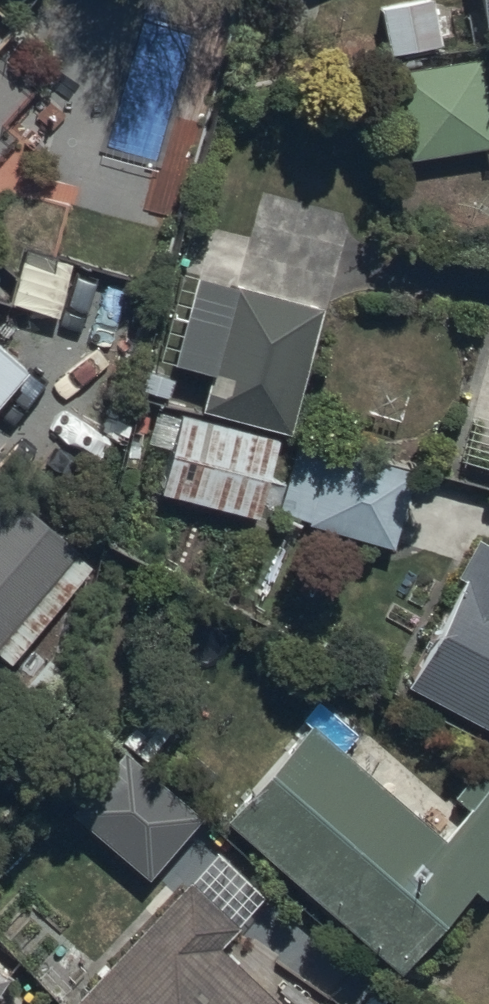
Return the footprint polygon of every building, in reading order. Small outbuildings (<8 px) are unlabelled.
[(379,1),(385,50),(441,43),(435,0),(390,0),(379,1)] [(482,53),(390,68),(405,158),(488,144),(488,97),(482,53)] [(237,282),(196,271),(173,358),(212,369),(203,404),(291,428),(323,309),(236,286),(237,282)] [(28,366),(0,341),(0,398),(28,366)] [(280,437),(180,411),(158,489),(259,516),(280,437)] [(415,468),(299,435),(277,513),(393,546),(415,468)] [(13,491),(0,506),(0,659),(8,666),(96,560),(13,491)] [(472,541),(452,579),(460,583),(403,691),(488,736),(488,550),(472,541)] [(481,761),(455,790),(470,803),(444,833),(312,720),(229,817),(403,966),(474,883),(487,894),(488,892),(488,768),(481,761)] [(150,876),(201,813),(114,742),(62,805),(150,876)] [(262,895),(213,849),(73,1001),(77,1003),(285,1003),(228,951),(252,924),(243,916),(262,895)] [(9,976),(0,970),(0,990),(9,976)]
